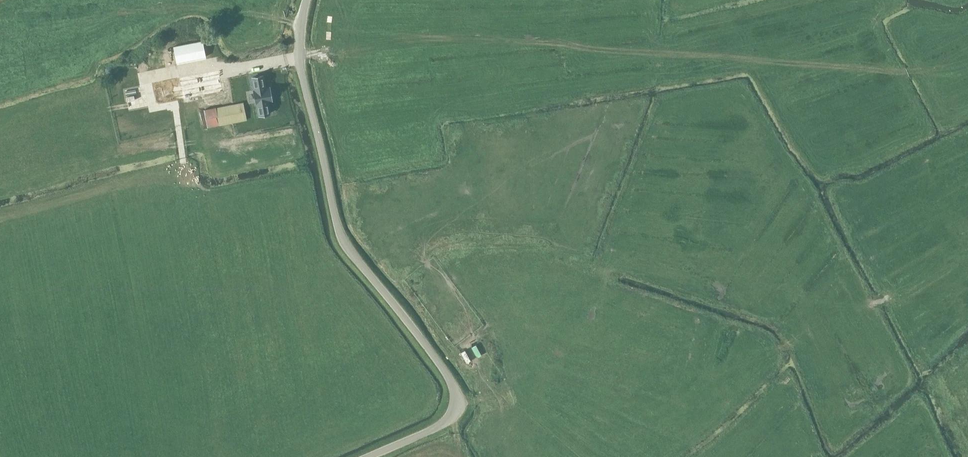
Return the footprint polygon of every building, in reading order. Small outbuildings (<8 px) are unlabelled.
[(202,41),(173,46),(176,63),(205,58),(202,41)] [(223,91),(219,72),(219,71),(180,78),(182,89),(173,91),(176,106),(193,102),(192,98),(223,91)] [(262,76),(253,77),(255,90),(254,90),(256,103),(257,103),(259,115),(269,114),(267,101),(272,100),(270,88),(265,88),(262,76)] [(247,120),(245,111),(243,102),(205,110),(208,127),(247,120)]
